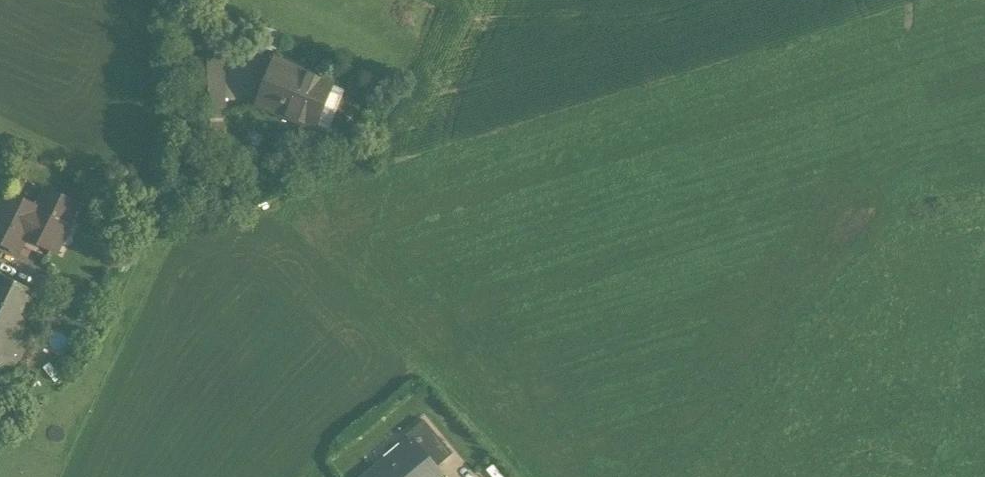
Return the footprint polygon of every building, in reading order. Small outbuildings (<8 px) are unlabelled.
[(220,56),(193,57),(197,136),(223,134),(222,112),(220,56)] [(332,83),(274,59),(256,104),(314,128),(332,83)] [(76,204),(46,189),(38,206),(39,207),(38,210),(64,223),(64,222),(68,221),(76,204)] [(8,192),(0,208),(0,244),(17,252),(27,231),(53,244),(64,223),(38,210),(39,207),(38,206),(8,192)] [(0,276),(0,366),(13,373),(25,348),(15,342),(38,294),(0,276)] [(452,453),(423,419),(405,435),(410,440),(412,439),(435,467),(452,453)] [(387,460),(391,464),(375,476),(435,476),(440,473),(435,467),(412,439),(410,440),(387,460)]
